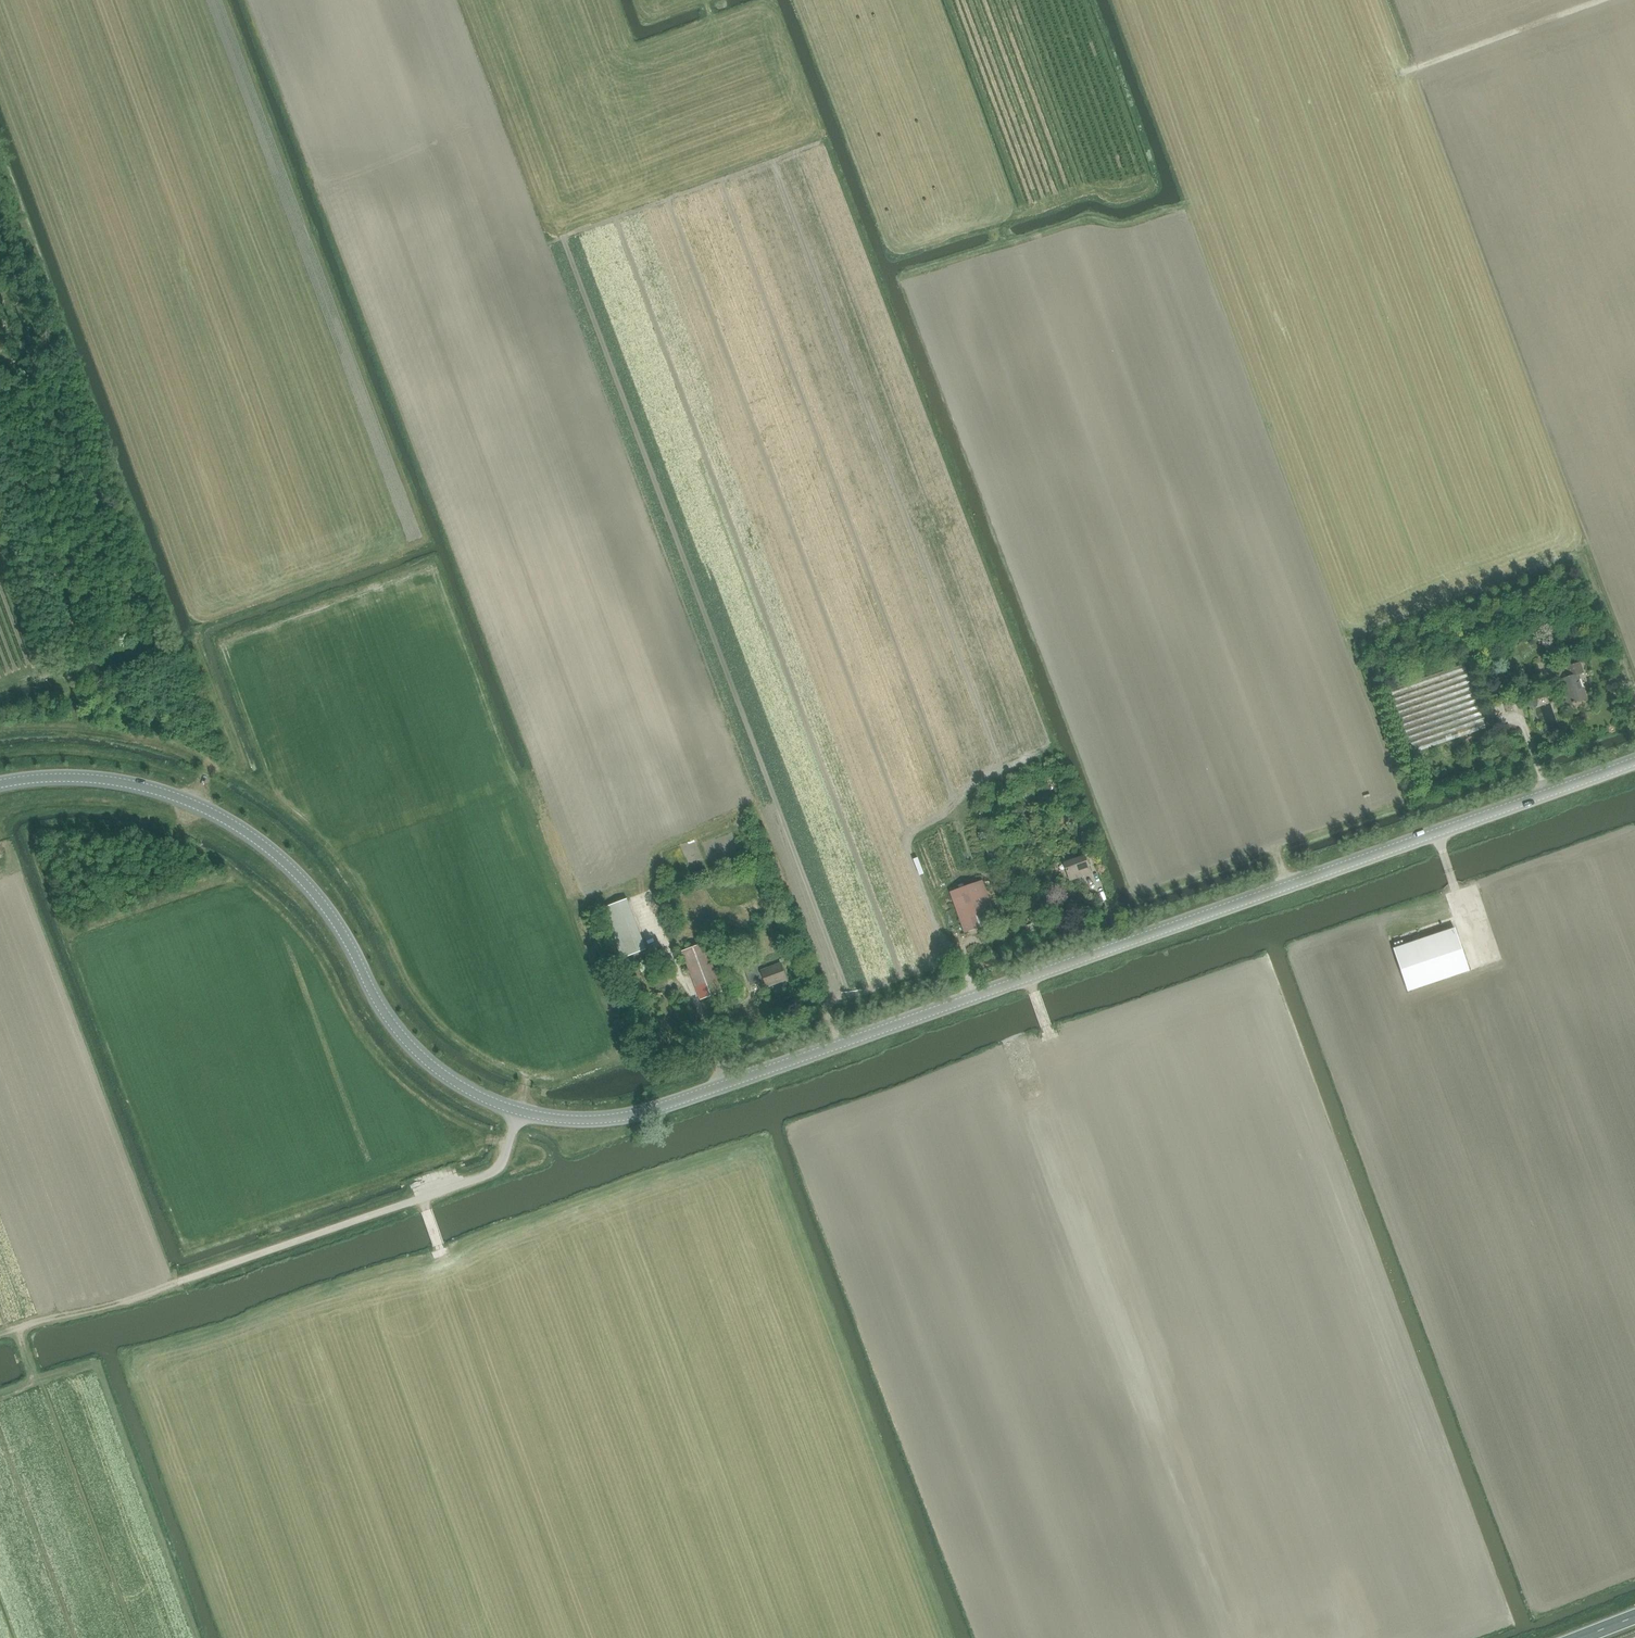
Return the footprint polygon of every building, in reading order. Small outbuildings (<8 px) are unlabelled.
[(1580,661),(1555,670),(1562,692),(1564,691),(1569,705),(1587,698),(1583,689),(1582,689),(1577,675),(1584,672),(1580,661)] [(1381,692),(1403,756),(1485,728),(1463,664),(1381,692)] [(1085,856),(1064,863),(1070,879),(1091,872),(1085,856)] [(950,892),(964,933),(997,921),(983,880),(950,892)] [(624,962),(649,952),(629,901),(605,911),(624,962)] [(1394,948),(1395,953),(1408,991),(1469,971),(1454,928),(1394,948)] [(682,951),(683,953),(701,1000),(722,991),(704,942),(682,951)] [(762,981),(760,977),(763,976),(767,986),(787,978),(781,963),(760,970),(761,972),(758,973),(754,963),(744,968),(751,985),(762,981)]
